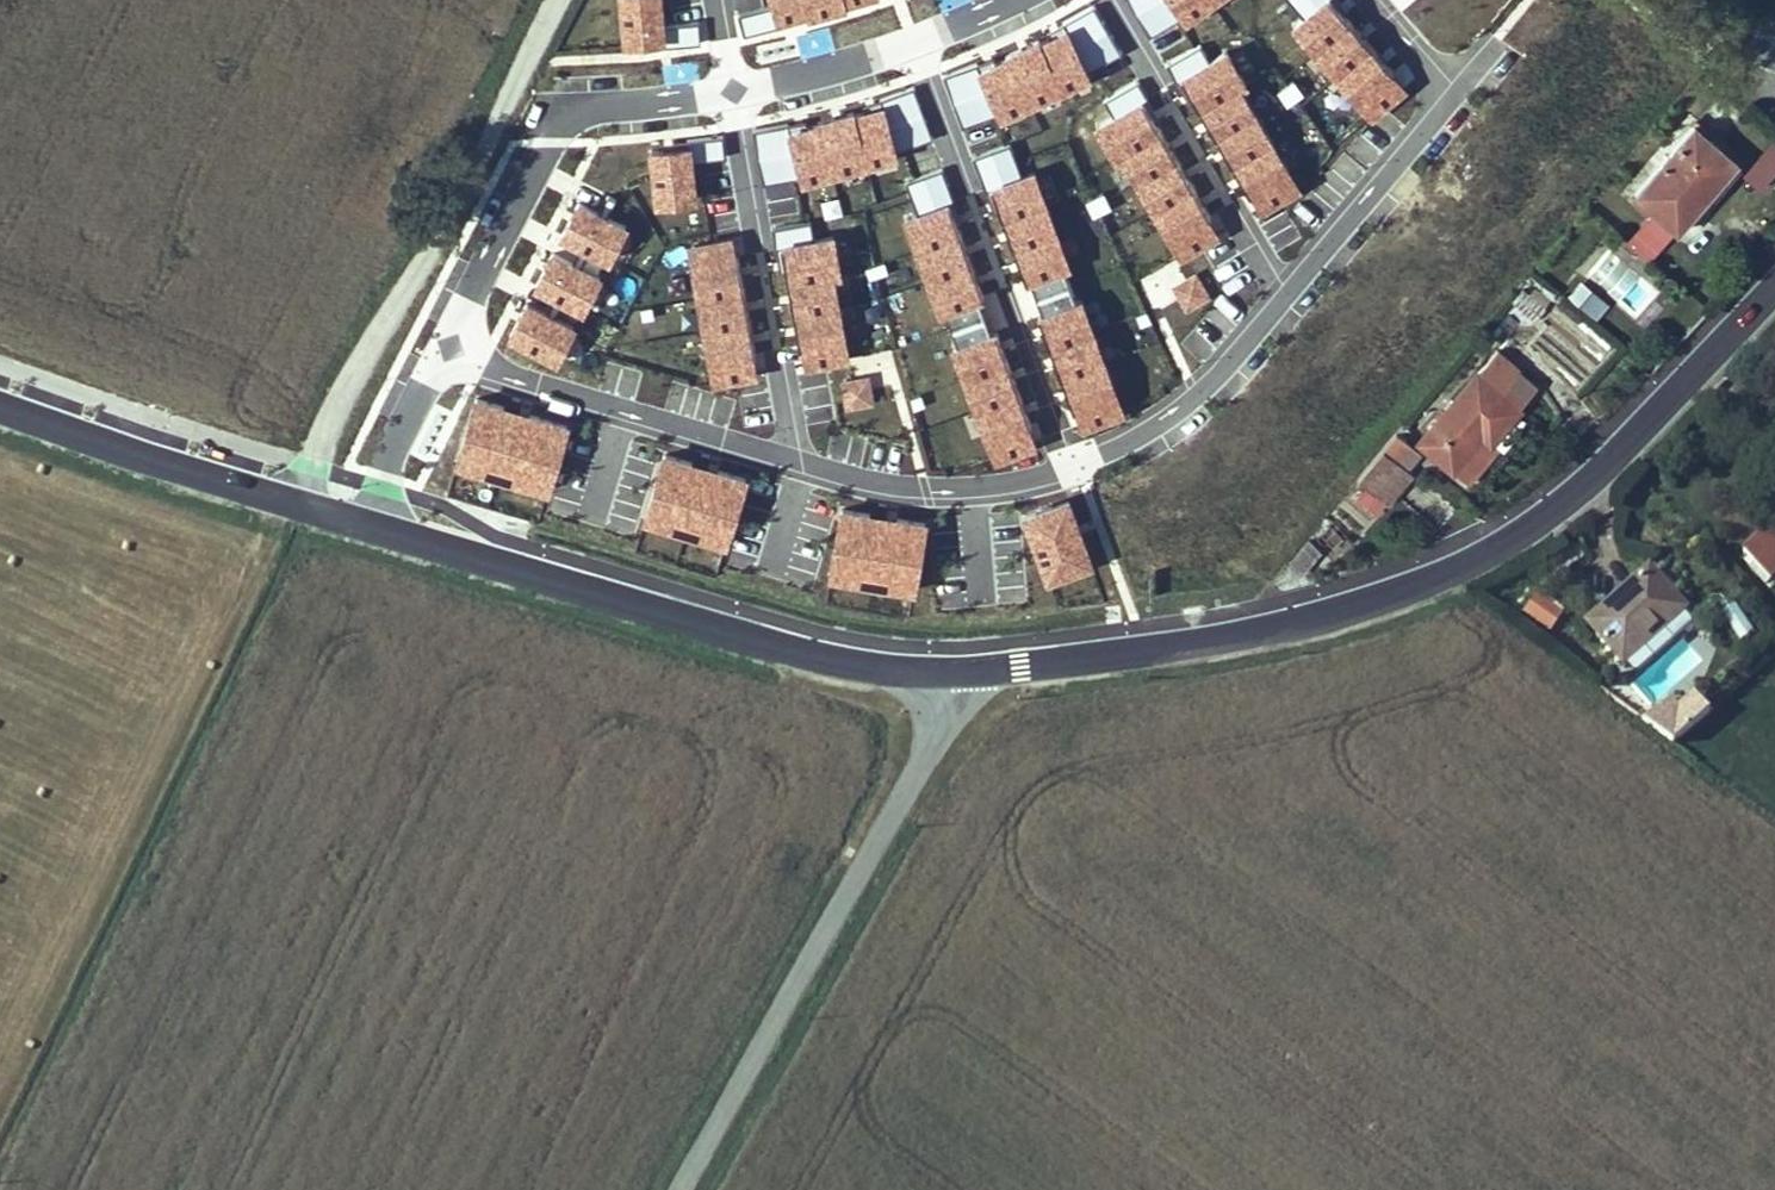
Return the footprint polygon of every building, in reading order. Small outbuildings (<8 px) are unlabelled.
[(808,17),(804,0),(768,0),(773,24),(808,17)] [(1740,165),(1694,125),(1636,193),(1641,196),(1636,202),(1650,214),(1655,209),(1678,228),(1709,192),(1714,196),(1740,165)] [(1743,170),(1765,184),(1774,167),(1774,138),(1767,133),(1743,170)] [(645,166),(651,201),(695,194),(690,159),(645,166)] [(1653,258),(1678,228),(1655,209),(1630,238),(1653,258)] [(1580,277),(1567,293),(1595,316),(1608,300),(1580,277)] [(1513,300),(1516,304),(1535,319),(1544,308),(1523,290),(1513,300)] [(1521,322),(1533,321),(1535,319),(1516,304),(1509,311),(1521,322)] [(1564,304),(1524,344),(1572,391),(1611,351),(1564,304)] [(1478,372),(1501,391),(1518,370),(1496,352),(1478,372)] [(1478,372),(1420,441),(1469,482),(1499,446),(1492,440),(1537,386),(1518,370),(1501,391),(1478,372)] [(1406,467),(1419,451),(1397,432),(1358,478),(1367,485),(1358,495),(1369,504),(1376,494),(1387,502),(1412,472),(1406,467)] [(1766,533),(1744,552),(1769,581),(1774,576),(1774,536),(1766,533)] [(1300,574),(1321,549),(1309,539),(1287,564),(1300,574)] [(1647,572),(1586,625),(1622,664),(1682,611),(1647,572)] [(1535,590),(1522,611),(1553,631),(1566,609),(1535,590)] [(1643,722),(1672,744),(1709,712),(1695,697),(1678,711),(1668,701),(1643,722)]
